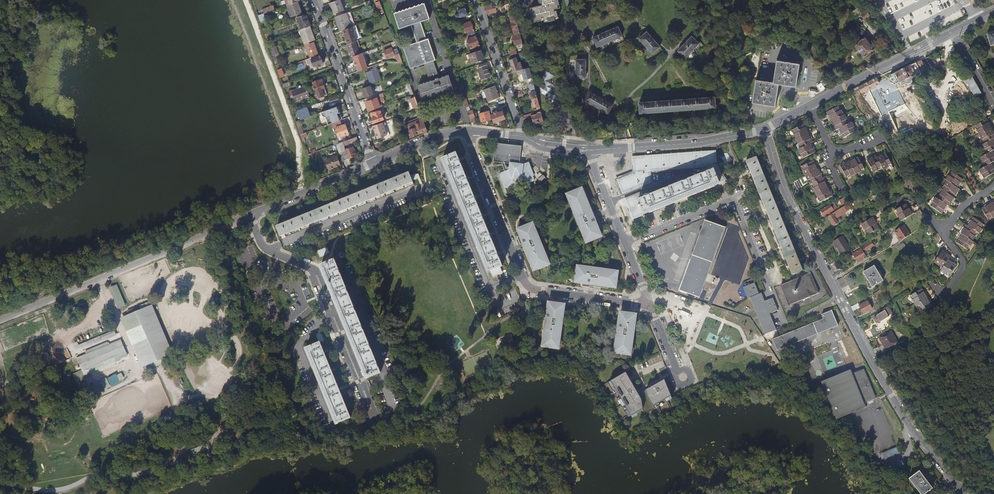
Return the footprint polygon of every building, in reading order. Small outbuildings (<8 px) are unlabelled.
[(340,0),(337,0),(336,0),(330,3),(334,14),(344,10),(340,0)] [(533,4),(535,4),(536,7),(528,10),(528,13),(527,13),(528,20),(530,20),(531,23),(542,20),(541,17),(544,17),(545,20),(548,20),(548,21),(555,20),(555,18),(558,17),(557,11),(555,11),(555,9),(559,8),(558,5),(560,4),(559,0),(532,0),(533,4)] [(857,0),(849,0),(856,8),(861,4),(857,0)] [(301,13),(297,1),(287,4),(291,16),(301,13)] [(430,19),(425,3),(395,14),(400,29),(412,25),(418,43),(404,48),(411,69),(425,64),(431,82),(419,86),(424,101),(455,91),(450,76),(440,79),(434,61),(436,60),(428,39),(427,40),(421,22),(430,19)] [(877,23),(861,4),(856,8),(851,13),(856,18),(860,14),(872,27),(877,23)] [(264,13),(275,9),(273,5),(268,7),(269,8),(263,10),(264,13)] [(468,15),(465,7),(462,8),(461,7),(457,8),(460,18),(468,15)] [(351,27),(346,13),(335,17),(337,23),(338,22),(341,31),(344,30),(351,27)] [(311,25),(308,18),(307,18),(306,14),(297,17),(301,29),(310,26),(311,25)] [(520,33),(516,15),(510,17),(515,34),(520,33)] [(475,33),(471,21),(464,23),(463,20),(459,22),(461,26),(464,25),(467,36),(475,33)] [(315,40),(310,26),(301,29),(299,30),(304,44),(309,42),(315,40)] [(355,32),(353,26),(351,27),(344,30),(346,38),(345,39),(347,44),(354,42),(357,41),(354,32),(355,32)] [(597,47),(622,35),(618,26),(593,37),(597,47)] [(660,47),(647,32),(639,38),(652,53),(660,47)] [(479,46),(475,33),(467,36),(468,39),(469,42),(466,42),(465,44),(466,47),(467,48),(469,48),(469,49),(479,46)] [(523,44),(520,33),(515,34),(513,35),(516,46),(523,44)] [(685,58),(699,44),(692,36),(678,51),(685,58)] [(874,49),(865,37),(854,45),(864,57),(874,49)] [(318,55),(313,42),(309,43),(309,42),(304,44),(307,52),(308,52),(310,57),(318,55)] [(359,54),(354,42),(347,44),(351,56),(353,56),(359,54)] [(396,54),(396,52),(394,53),(392,47),(384,50),(385,53),(383,53),(384,56),(386,55),(387,59),(396,56),(396,57),(400,56),(399,53),(396,54)] [(484,58),(482,54),(480,50),(469,54),(472,63),(484,58)] [(367,68),(362,53),(359,54),(353,56),(354,61),(356,65),(358,71),(367,68)] [(324,62),(323,59),(322,60),(320,55),(312,58),(315,65),(318,64),(318,66),(322,65),(321,63),(324,62)] [(968,76),(956,55),(952,57),(964,78),(968,76)] [(523,69),(519,56),(510,59),(513,72),(523,69)] [(585,78),(585,59),(576,59),(576,78),(585,78)] [(774,105),(779,82),(796,86),(800,64),(778,59),(774,82),(756,78),(752,100),(774,105)] [(917,80),(915,76),(926,70),(921,60),(916,63),(889,77),(891,80),(894,87),(900,84),(902,87),(908,85),(908,86),(913,83),(913,82),(917,80)] [(490,77),(486,65),(477,68),(481,80),(490,77)] [(381,80),(376,68),(367,72),(371,84),(381,80)] [(558,83),(554,71),(543,74),(548,92),(542,93),(543,99),(549,98),(554,115),(565,112),(559,89),(553,91),(552,85),(558,83)] [(327,95),(321,79),(313,82),(319,98),(327,95)] [(868,91),(879,86),(876,79),(859,87),(862,93),(868,90),(868,91)] [(309,96),(306,86),(291,91),(294,101),(309,96)] [(373,94),(370,86),(362,88),(365,97),(373,94)] [(499,97),(495,86),(484,89),(488,101),(499,97)] [(541,110),(536,91),(530,92),(533,104),(535,104),(536,109),(533,109),(534,112),(536,111),(541,110)] [(613,104),(589,91),(584,100),(608,113),(613,104)] [(379,105),(377,99),(383,97),(382,93),(365,99),(369,109),(379,105)] [(419,109),(414,95),(406,98),(407,100),(410,98),(414,108),(411,109),(412,111),(419,109)] [(716,107),(715,97),(639,102),(640,113),(716,107)] [(340,120),(337,113),(339,112),(337,106),(321,112),(322,116),(326,117),(328,124),(331,123),(340,120)] [(474,116),(472,110),(470,111),(468,106),(466,107),(469,118),(474,116)] [(310,116),(306,107),(297,110),(300,120),(301,119),(308,117),(310,116)] [(831,121),(844,115),(841,110),(840,111),(838,107),(827,112),(828,115),(827,116),(830,122),(831,121)] [(504,117),(502,110),(498,111),(497,109),(494,110),(495,112),(490,114),(493,121),(504,117)] [(383,119),(380,110),(372,112),(374,117),(372,117),(374,122),(383,119)] [(543,120),(541,110),(536,111),(536,114),(531,115),(530,113),(522,116),(524,120),(532,118),(533,123),(543,120)] [(491,119),(488,111),(479,114),(481,122),(491,119)] [(847,124),(845,120),(847,119),(844,114),(844,115),(831,121),(834,127),(835,127),(836,130),(838,129),(847,124)] [(427,130),(423,118),(408,124),(412,137),(417,135),(417,134),(427,130)] [(993,128),(990,122),(989,123),(987,120),(976,126),(978,131),(977,132),(979,136),(993,128)] [(386,135),(382,122),(372,126),(374,131),(375,130),(377,138),(386,135)] [(855,132),(852,127),(854,126),(852,122),(849,123),(847,124),(838,129),(841,135),(842,134),(844,137),(855,132)] [(348,133),(345,124),(341,125),(336,127),(339,136),(348,133)] [(810,132),(807,126),(806,126),(805,124),(794,129),(796,134),(794,134),(797,139),(810,132)] [(993,128),(979,136),(982,140),(983,139),(986,143),(993,139),(993,130),(993,128)] [(813,142),(811,139),(813,138),(810,132),(797,139),(796,139),(798,144),(797,145),(799,149),(812,142),(813,142)] [(348,144),(348,143),(357,140),(356,136),(335,144),(341,160),(356,155),(354,150),(352,147),(342,150),(340,147),(348,144)] [(993,150),(993,139),(986,143),(984,144),(981,146),(984,150),(985,149),(988,154),(993,150)] [(815,152),(814,149),(815,148),(812,142),(799,149),(801,154),(802,153),(805,157),(815,152)] [(517,165),(519,149),(497,145),(494,161),(502,162),(510,163),(517,165)] [(993,162),(993,151),(993,150),(988,154),(986,155),(980,158),(983,162),(984,161),(987,166),(992,163),(993,162)] [(503,266),(457,153),(444,159),(490,271),(503,266)] [(725,181),(716,164),(716,153),(707,154),(696,155),(683,156),(672,157),(663,157),(652,158),(642,159),(634,160),(635,173),(617,179),(619,185),(623,194),(651,183),(651,171),(703,167),(703,174),(713,170),(719,184),(725,181)] [(892,164),(886,153),(883,155),(883,154),(877,157),(882,167),(883,168),(884,170),(888,168),(888,166),(892,164)] [(340,166),(336,156),(325,160),(327,164),(329,163),(331,169),(340,166)] [(877,157),(877,156),(873,157),(873,156),(867,159),(874,173),(878,171),(877,169),(882,167),(877,157)] [(803,270),(757,158),(747,162),(793,275),(803,270)] [(865,169),(859,158),(857,159),(856,158),(850,161),(856,174),(857,175),(861,173),(860,172),(865,169)] [(819,168),(816,162),(815,163),(814,160),(803,166),(805,170),(803,171),(806,175),(819,168)] [(856,174),(850,161),(850,160),(844,163),(845,164),(841,166),(847,177),(852,175),(852,176),(856,174)] [(509,170),(510,163),(502,162),(501,174),(509,170)] [(532,176),(530,172),(533,171),(530,164),(523,165),(520,165),(517,165),(510,163),(509,170),(501,174),(499,175),(505,188),(521,190),(522,187),(535,181),(533,176),(532,176)] [(992,163),(987,166),(985,167),(979,171),(981,175),(983,174),(985,178),(993,174),(993,166),(992,163)] [(823,178),(821,175),(822,174),(819,168),(806,175),(808,180),(810,179),(812,184),(813,183),(823,178)] [(647,213),(719,184),(713,170),(703,174),(641,199),(647,213)] [(961,183),(964,180),(953,173),(950,177),(949,176),(946,180),(947,181),(959,189),(962,184),(961,183)] [(281,236),(414,183),(410,174),(277,226),(281,236)] [(830,186),(826,179),(825,180),(824,177),(823,178),(813,183),(815,188),(814,188),(816,193),(830,186)] [(956,195),(960,190),(959,189),(947,181),(944,185),(946,186),(943,190),(953,197),(955,194),(956,195)] [(566,192),(584,237),(586,237),(588,241),(587,241),(588,244),(603,238),(598,227),(600,227),(599,224),(600,223),(598,219),(597,220),(596,220),(594,217),(596,216),(583,185),(582,186),(582,185),(568,191),(568,192),(566,192)] [(833,195),(832,192),(833,191),(830,186),(816,193),(819,197),(820,197),(822,201),(833,195)] [(952,204),(955,199),(953,197),(943,190),(940,194),(941,195),(938,199),(948,206),(951,203),(952,204)] [(647,213),(641,199),(639,194),(625,199),(626,203),(632,219),(647,213)] [(938,199),(937,198),(936,198),(933,202),(934,203),(931,207),(941,214),(943,211),(944,212),(948,206),(938,199)] [(990,203),(985,206),(985,207),(982,209),(988,220),(993,217),(993,219),(993,210),(990,203)] [(834,210),(830,205),(821,211),(824,216),(834,210)] [(914,215),(910,209),(908,209),(906,205),(896,211),(899,216),(898,216),(901,222),(914,215)] [(839,215),(847,210),(844,206),(836,211),(839,215)] [(839,222),(836,218),(839,216),(839,215),(836,211),(832,214),(833,215),(829,217),(835,225),(839,222)] [(817,222),(815,218),(808,222),(810,226),(817,222)] [(879,229),(876,225),(877,224),(873,218),(861,225),(865,231),(866,230),(869,235),(879,229)] [(981,229),(984,225),(974,218),(972,221),(971,220),(967,226),(976,232),(977,233),(979,235),(982,230),(981,229)] [(701,297),(725,226),(705,219),(681,291),(701,297)] [(550,264),(536,230),(534,231),(532,226),(533,226),(532,224),(518,229),(521,236),(519,237),(520,240),(520,241),(521,245),(523,244),(525,247),(524,248),(533,272),(549,266),(548,265),(550,264)] [(973,237),(976,232),(967,226),(966,225),(964,228),(963,227),(959,232),(961,234),(971,241),(974,237),(973,237)] [(910,236),(904,226),(895,232),(899,238),(898,239),(900,242),(910,236)] [(970,247),(973,243),(971,241),(961,234),(957,239),(958,240),(956,243),(966,250),(969,246),(970,247)] [(849,250),(841,237),(832,243),(840,255),(849,250)] [(903,243),(897,248),(899,251),(906,247),(903,243)] [(327,246),(318,250),(321,256),(330,252),(327,246)] [(867,258),(864,252),(868,250),(866,247),(854,255),(859,263),(867,258)] [(943,267),(950,257),(945,253),(945,252),(942,250),(934,263),(938,265),(939,264),(943,267)] [(836,261),(834,257),(827,261),(830,265),(836,261)] [(949,276),(956,266),(951,262),(952,261),(949,259),(943,267),(942,268),(940,272),(944,274),(945,273),(949,276)] [(381,372),(335,260),(321,265),(367,378),(381,372)] [(840,269),(836,261),(830,265),(834,273),(840,269)] [(582,268),(576,267),(574,282),(582,283),(581,286),(585,286),(585,287),(589,288),(589,285),(593,286),(593,287),(609,289),(609,287),(614,287),(614,288),(616,288),(619,273),(618,273),(618,272),(582,267),(582,268)] [(883,281),(874,267),(863,273),(872,288),(883,281)] [(820,294),(811,273),(781,285),(790,306),(820,294)] [(850,289),(844,277),(837,280),(844,292),(850,289)] [(778,310),(772,297),(764,301),(761,293),(758,294),(753,283),(742,288),(747,299),(750,298),(766,334),(776,330),(769,314),(778,310)] [(125,305),(117,285),(112,287),(120,307),(120,308),(126,306),(125,305)] [(876,297),(885,292),(882,288),(874,293),(876,297)] [(929,296),(926,293),(925,294),(922,289),(912,295),(915,299),(913,300),(916,304),(929,296)] [(510,299),(518,296),(516,290),(508,293),(510,299)] [(933,306),(929,300),(930,299),(929,296),(916,304),(918,308),(920,307),(923,312),(925,315),(931,312),(930,311),(929,308),(931,307),(933,306)] [(854,312),(860,308),(864,314),(872,309),(868,300),(866,301),(865,300),(863,301),(864,302),(859,306),(858,303),(851,307),(854,312)] [(544,317),(540,345),(543,345),(543,346),(558,348),(558,347),(559,347),(564,313),(562,312),(563,307),(563,308),(564,305),(548,303),(547,310),(542,309),(544,317)] [(145,309),(143,305),(128,311),(130,316),(145,309)] [(168,353),(149,307),(145,309),(130,316),(126,317),(145,363),(168,353)] [(881,321),(887,318),(887,317),(886,316),(890,313),(886,307),(882,310),(883,312),(877,315),(878,316),(874,318),(877,323),(881,321)] [(778,351),(839,326),(833,310),(821,315),(823,320),(773,340),(778,351)] [(635,315),(620,313),(619,320),(614,320),(616,326),(612,351),(615,351),(614,354),(629,357),(629,356),(631,356),(635,323),(633,323),(634,318),(635,318),(635,315)] [(102,337),(116,331),(114,327),(100,333),(102,337)] [(882,332),(881,329),(877,330),(876,327),(870,330),(874,337),(882,332)] [(898,341),(892,330),(880,337),(886,348),(898,341)] [(511,334),(497,337),(499,347),(513,344),(511,334)] [(89,368),(127,353),(121,337),(76,356),(83,372),(89,369),(89,368)] [(351,418),(318,343),(304,349),(337,423),(351,418)] [(853,370),(824,382),(838,418),(867,406),(866,402),(876,398),(865,370),(854,374),(853,370)] [(101,381),(105,389),(124,379),(121,371),(101,381)] [(646,416),(672,400),(664,381),(638,397),(625,375),(607,386),(629,420),(643,411),(646,416)] [(191,450),(194,457),(206,451),(203,444),(191,450)] [(900,453),(897,447),(881,453),(884,459),(900,453)] [(920,471),(909,479),(920,493),(924,493),(933,488),(920,471)]
